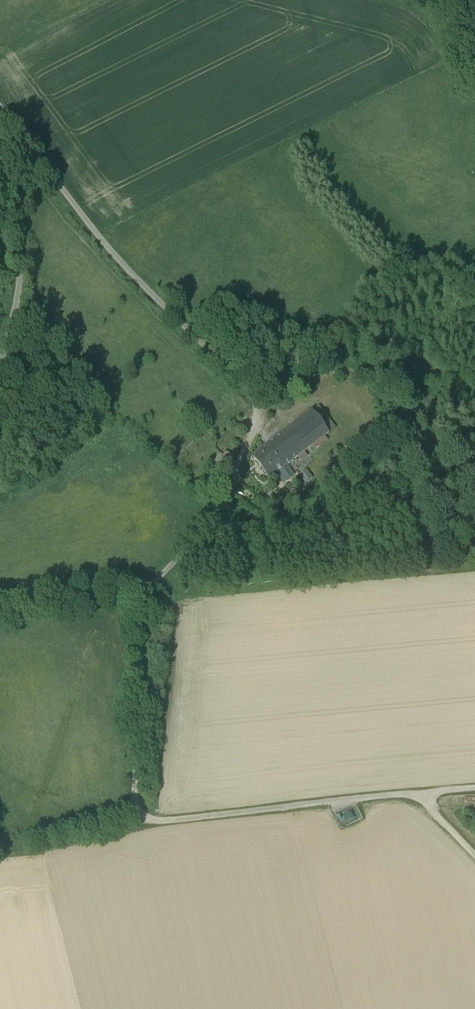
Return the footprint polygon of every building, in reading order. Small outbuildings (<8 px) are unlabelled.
[(252,458),(269,480),(336,429),(318,407),(252,458)] [(349,811),(340,816),(344,824),(353,820),(349,811)]
